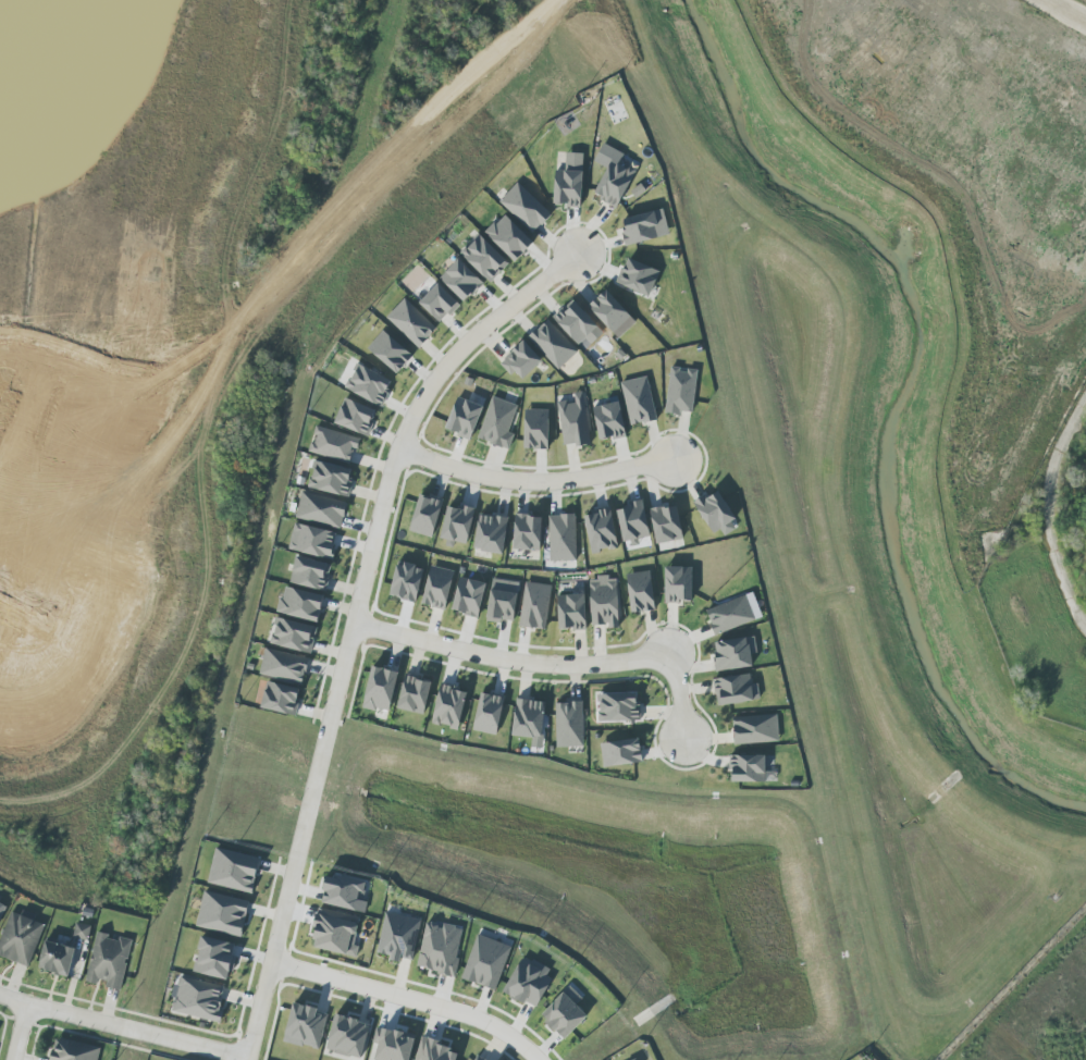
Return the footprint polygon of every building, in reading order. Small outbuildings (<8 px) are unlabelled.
[(554,170),(553,206),(581,207),(583,154),(565,153),(565,171),(554,170)] [(634,170),(610,159),(594,197),(618,207),(634,170)] [(551,215),(517,183),(500,201),(533,233),(551,215)] [(621,218),(627,245),(669,236),(664,210),(621,218)] [(484,234),(515,262),(533,242),(503,214),(484,234)] [(460,254),(490,283),(508,264),(478,235),(460,254)] [(439,278),(464,303),(483,284),(459,259),(439,278)] [(616,286),(650,297),(659,270),(625,259),(616,286)] [(459,304),(437,284),(418,304),(440,324),(459,304)] [(618,339),(636,322),(606,290),(588,306),(618,339)] [(418,348),(436,329),(404,298),(386,318),(418,348)] [(585,338),(591,344),(604,333),(572,300),(553,319),(578,345),(585,338)] [(577,352),(547,320),(529,337),(559,370),(577,352)] [(366,351),(399,374),(413,353),(380,331),(366,351)] [(522,379),(542,362),(524,340),(499,363),(511,377),(516,373),(522,379)] [(381,406),(393,381),(357,364),(345,389),(381,406)] [(697,370),(670,367),(665,412),(692,415),(697,370)] [(656,420),(647,377),(620,382),(630,426),(656,420)] [(590,444),(585,392),(574,393),(574,401),(558,403),(562,447),(590,444)] [(514,434),(508,432),(517,406),(491,397),(477,439),(508,450),(514,434)] [(368,436),(377,410),(344,398),(334,424),(368,436)] [(482,405),(455,398),(446,432),(472,439),(482,405)] [(592,407),(599,442),(626,437),(619,402),(592,407)] [(549,410),(525,409),(524,449),(547,450),(549,410)] [(308,451),(351,463),(359,438),(315,426),(308,451)] [(354,471),(314,461),(307,488),(347,497),(354,471)] [(713,534),(720,530),(724,536),(739,527),(717,490),(694,504),(713,534)] [(341,529),(347,503),(302,492),(295,517),(341,529)] [(410,532),(433,538),(442,500),(419,494),(410,532)] [(616,508),(623,544),(650,538),(643,502),(616,508)] [(649,510),(656,545),(683,539),(676,504),(649,510)] [(466,545),(475,509),(459,505),(458,509),(447,507),(440,538),(466,545)] [(616,550),(613,510),(586,512),(589,552),(616,550)] [(507,517),(478,514),(474,551),(503,554),(507,517)] [(576,561),(575,514),(548,515),(549,562),(576,561)] [(541,516),(514,515),(513,550),(540,551),(541,516)] [(336,533),(293,524),(288,550),(331,559),(336,533)] [(289,582),(325,591),(331,565),(296,556),(289,582)] [(388,596),(415,603),(424,569),(397,562),(388,596)] [(454,571),(430,566),(422,605),(445,610),(454,571)] [(664,568),(665,603),(692,603),(691,567),(664,568)] [(627,573),(629,613),(654,611),(651,572),(627,573)] [(484,582),(457,578),(452,613),(480,617),(484,582)] [(591,627),(619,626),(617,578),(589,579),(591,627)] [(486,621),(513,624),(518,582),(491,579),(486,621)] [(552,587),(526,582),(518,626),(544,630),(552,587)] [(278,615),(319,621),(323,595),(282,588),(278,615)] [(762,618),(753,593),(705,610),(715,635),(762,618)] [(558,631),(586,630),(584,594),(557,595),(558,631)] [(317,628),(277,618),(270,644),(310,655),(317,628)] [(752,666),(747,637),(712,643),(717,672),(752,666)] [(259,675),(303,684),(308,658),(264,649),(259,675)] [(388,713),(398,673),(372,666),(362,707),(388,713)] [(760,700),(757,683),(752,684),(750,673),(713,680),(717,707),(760,700)] [(396,708),(423,716),(432,682),(406,675),(396,708)] [(296,715),(300,688),(265,683),(261,710),(296,715)] [(458,730),(467,691),(440,685),(431,724),(458,730)] [(596,723),(639,722),(638,693),(595,694),(596,723)] [(474,732),(498,734),(502,697),(478,694),(474,732)] [(514,699),(512,736),(542,738),(544,701),(514,699)] [(556,748),(583,747),(582,702),(555,703),(556,748)] [(732,717),(734,745),(778,743),(777,715),(732,717)] [(641,764),(640,740),(601,743),(603,767),(641,764)] [(730,783),(765,782),(765,755),(730,756),(730,783)] [(252,893),(259,858),(215,848),(207,884),(252,893)] [(322,906),(364,911),(367,881),(325,876),(322,906)] [(241,937),(249,902),(204,891),(195,926),(241,937)] [(10,912),(0,939),(0,957),(28,968),(44,925),(10,912)] [(411,963),(421,920),(386,912),(376,953),(390,956),(390,958),(411,963)] [(310,947),(356,957),(359,947),(353,946),(359,923),(318,914),(310,947)] [(454,976),(463,928),(426,921),(416,969),(454,976)] [(91,927),(77,923),(72,937),(87,942),(91,927)] [(131,940),(118,937),(118,938),(96,934),(86,983),(98,985),(98,984),(121,989),(131,940)] [(496,991),(511,946),(476,935),(461,979),(496,991)] [(233,944),(202,936),(193,972),(229,981),(234,958),(230,956),(233,944)] [(77,949),(45,941),(37,969),(69,978),(77,949)] [(504,994),(536,1009),(554,970),(521,956),(504,994)] [(218,1022),(225,987),(179,977),(172,1013),(218,1022)] [(587,1016),(563,993),(540,1016),(565,1039),(587,1016)] [(318,1009),(292,1002),(283,1042),(318,1050),(327,1015),(317,1013),(318,1009)] [(371,1025),(335,1015),(325,1050),(361,1059),(371,1025)] [(378,1045),(374,1059),(409,1059),(415,1036),(376,1027),(372,1043),(378,1045)] [(100,1048),(55,1038),(51,1059),(97,1059),(100,1048)] [(420,1039),(415,1059),(456,1059),(458,1050),(420,1039)]
